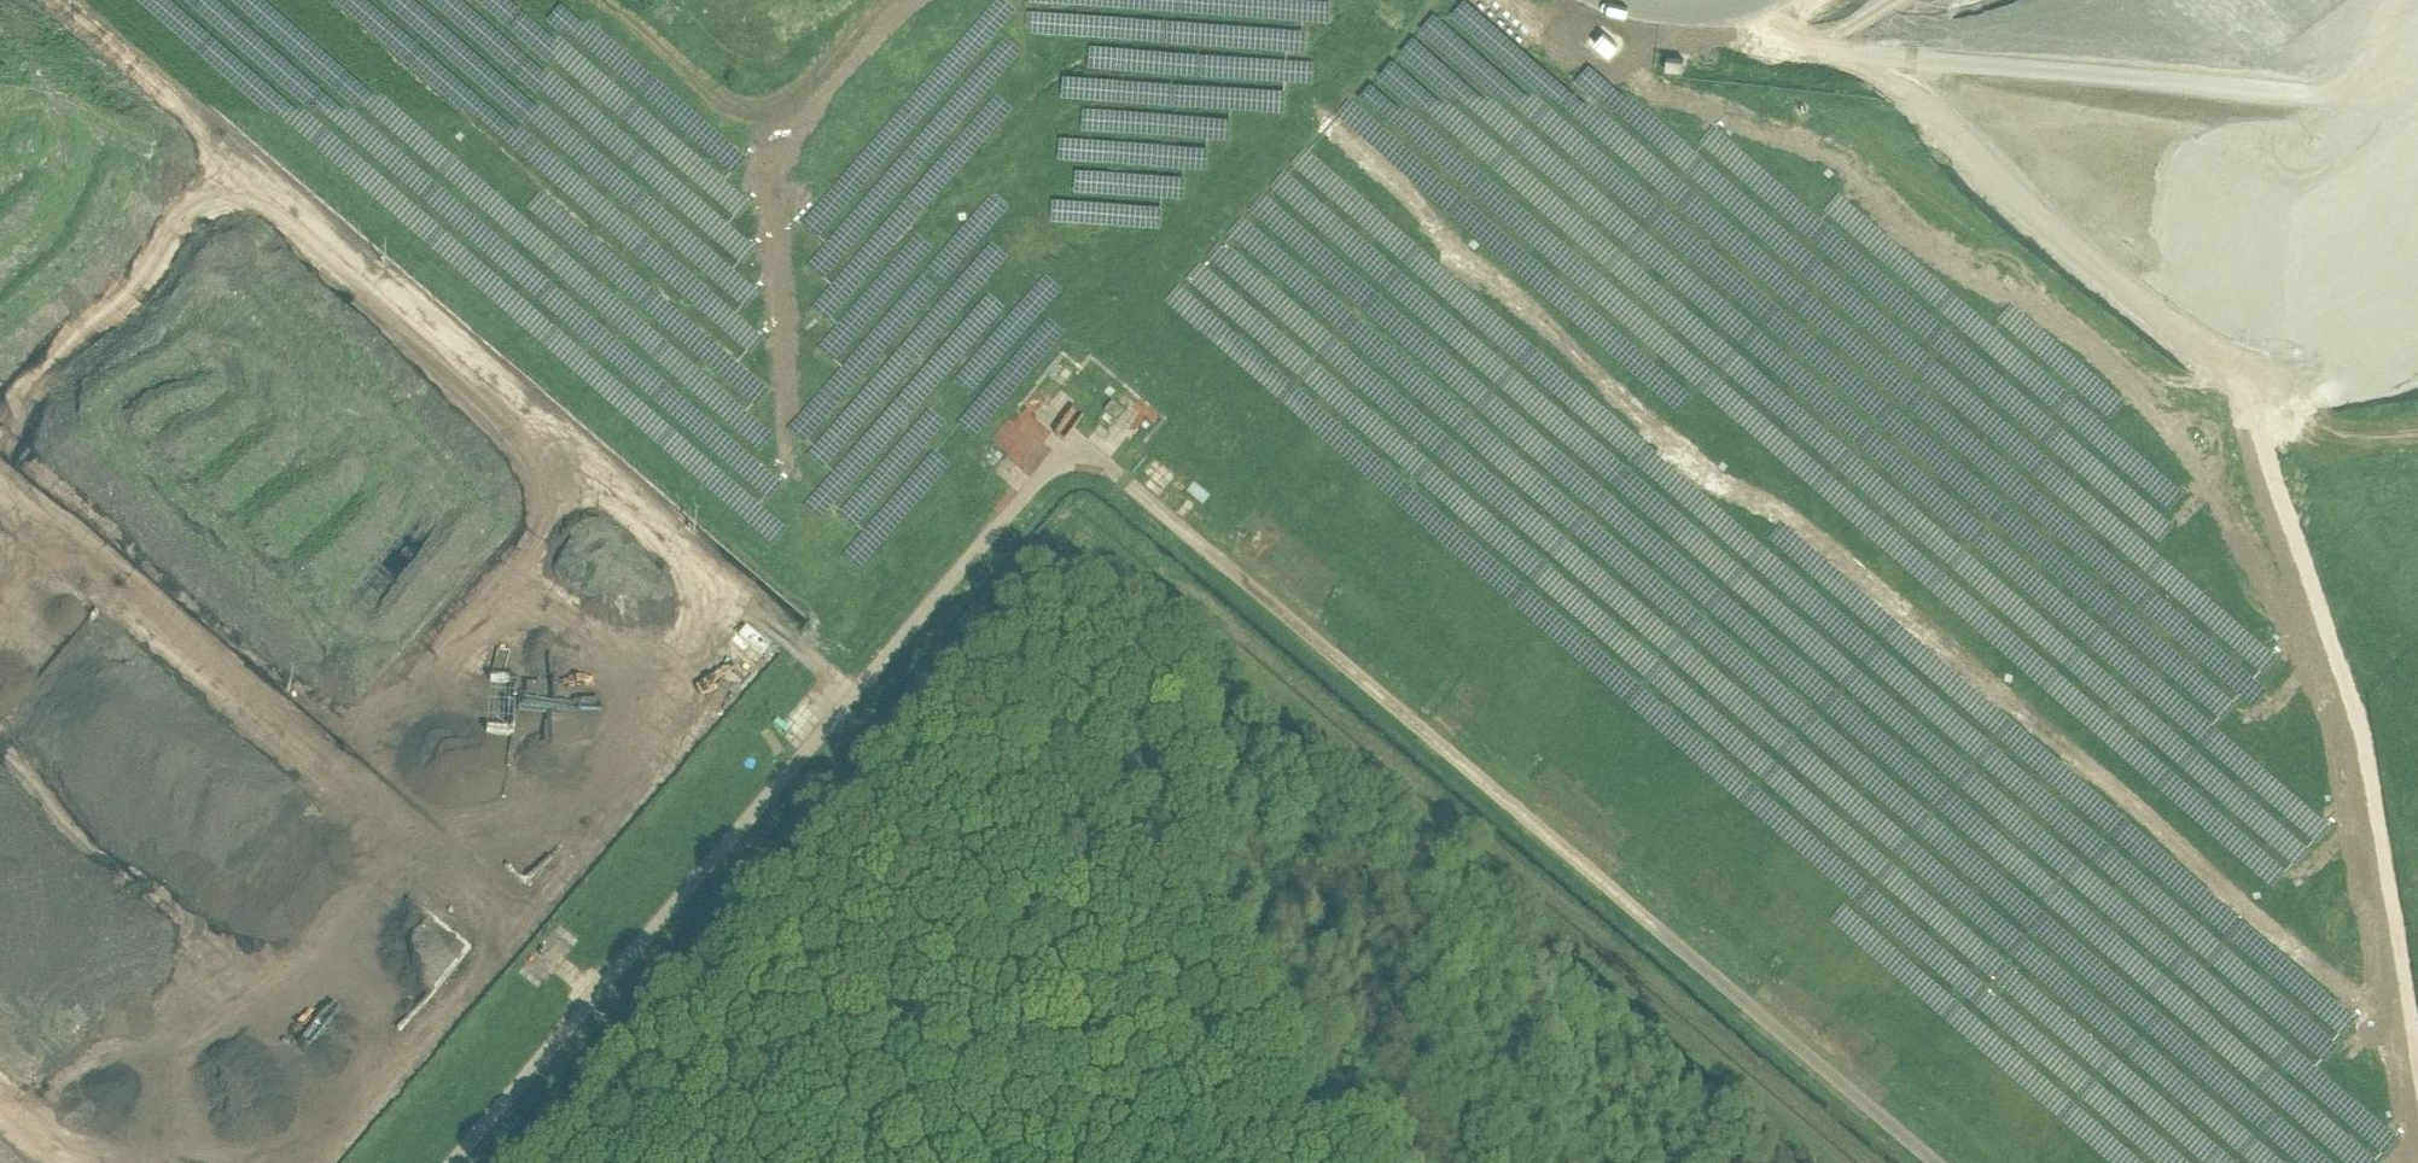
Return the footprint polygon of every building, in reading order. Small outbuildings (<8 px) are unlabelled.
[(1117,424),(1123,413),(1111,405),(1104,415),(1117,424)] [(1188,467),(1179,477),(1196,491),(1205,481),(1188,467)]
